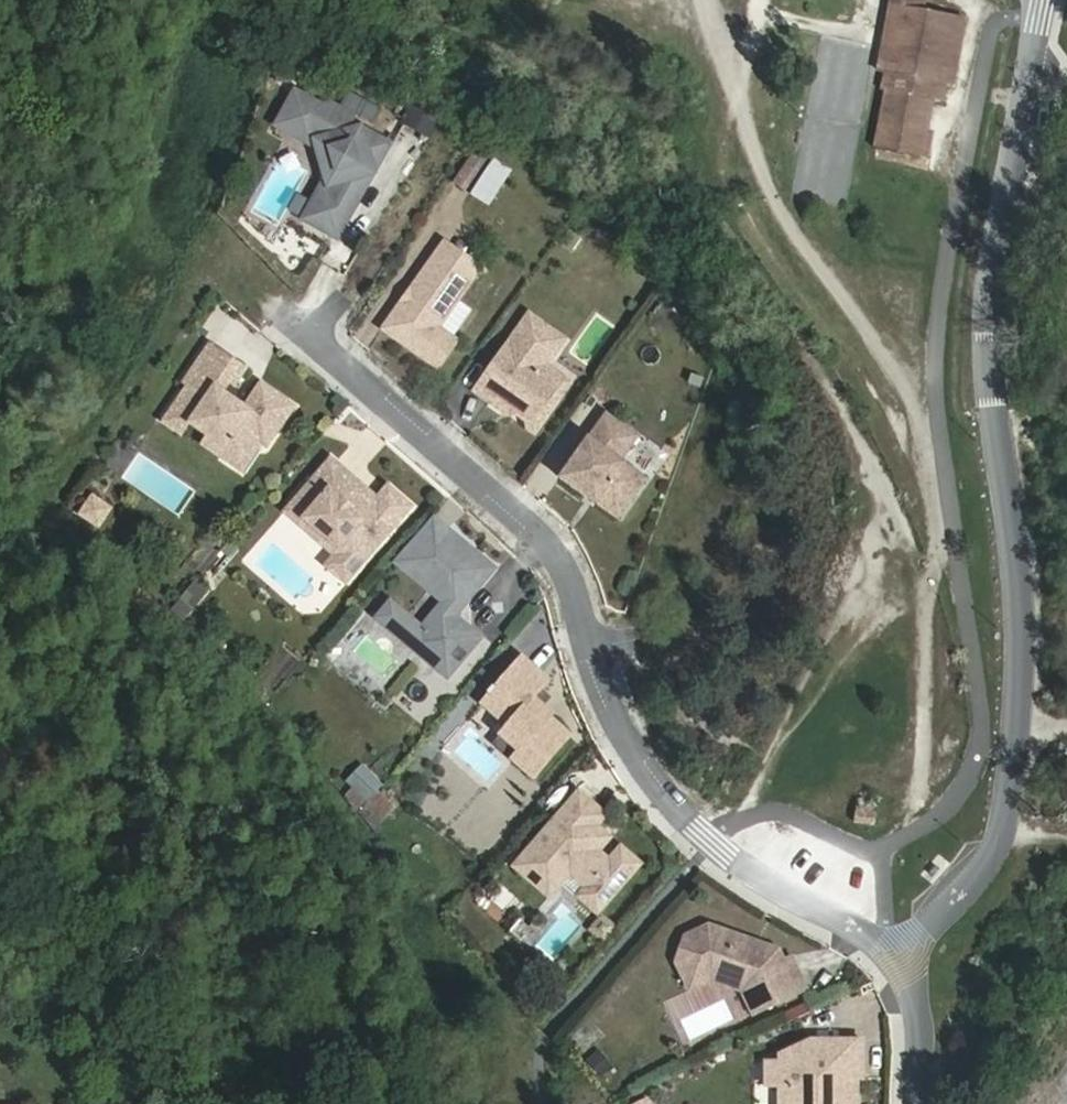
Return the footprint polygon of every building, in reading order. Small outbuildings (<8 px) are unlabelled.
[(935,0),(902,0),(888,71),(893,72),(890,88),(895,89),(885,143),(934,153),(944,98),(955,101),(958,85),(963,85),(976,21),(933,12),(935,0)] [(279,85),(262,116),(293,133),(299,124),(310,130),(323,172),(317,183),(307,179),(290,210),(322,226),(371,135),(332,113),(334,108),(311,96),(308,100),(279,85)] [(436,175),(452,186),(472,158),(456,147),(436,175)] [(496,206),(516,166),(496,156),(476,196),(496,206)] [(427,239),(417,253),(452,278),(456,272),(453,257),(427,239)] [(452,278),(417,253),(367,325),(421,363),(439,336),(435,333),(421,323),(440,295),(452,278)] [(435,333),(455,305),(440,295),(421,323),(435,333)] [(547,333),(512,309),(459,385),(488,406),(492,399),(505,408),(509,411),(516,416),(542,379),(524,366),(529,360),(547,333)] [(177,371),(157,401),(176,414),(172,421),(189,433),(208,446),(203,455),(226,471),(245,442),(251,446),(280,403),(243,378),(226,403),(207,389),(213,381),(204,375),(217,356),(192,340),(173,368),(177,371)] [(213,381),(218,384),(230,366),(217,356),(204,375),(213,381)] [(509,411),(511,422),(518,427),(552,377),(529,360),(524,366),(542,379),(516,416),(509,411)] [(492,399),(488,406),(494,410),(505,408),(492,399)] [(157,401),(144,420),(163,433),(172,421),(176,414),(157,401)] [(624,430),(590,406),(545,471),(570,488),(575,482),(586,490),(582,496),(605,512),(632,472),(606,455),(624,430)] [(189,433),(183,442),(203,455),(208,446),(189,433)] [(316,453),(273,502),(287,515),(287,524),(301,535),(310,535),(339,559),(348,559),(397,501),(372,480),(362,492),(354,493),(345,486),(345,478),(316,453)] [(408,625),(397,638),(433,669),(464,633),(439,611),(479,564),(437,529),(402,570),(413,580),(433,597),(408,625)] [(397,638),(408,625),(377,599),(366,612),(397,638)] [(506,654),(468,700),(494,722),(486,731),(505,747),(498,755),(520,774),(556,733),(534,714),(538,712),(518,695),(533,678),(506,654)] [(383,821),(400,804),(363,766),(345,783),(383,821)] [(569,788),(511,863),(534,882),(554,857),(584,880),(580,887),(598,901),(634,853),(616,840),(605,854),(592,843),(599,835),(592,829),(595,825),(589,820),(597,809),(569,788)] [(698,915),(675,927),(667,953),(681,981),(714,964),(727,969),(745,1004),(797,978),(774,951),(770,941),(752,935),(751,939),(731,932),(728,925),(698,915)] [(761,1076),(774,1076),(792,1076),(793,1103),(848,1103),(852,1100),(851,1070),(858,1069),(858,1031),(805,1031),(775,1045),(775,1053),(761,1053),(761,1076)] [(600,1079),(615,1069),(604,1051),(588,1060),(600,1079)] [(774,1076),(774,1103),(793,1103),(792,1076),(774,1076)]
